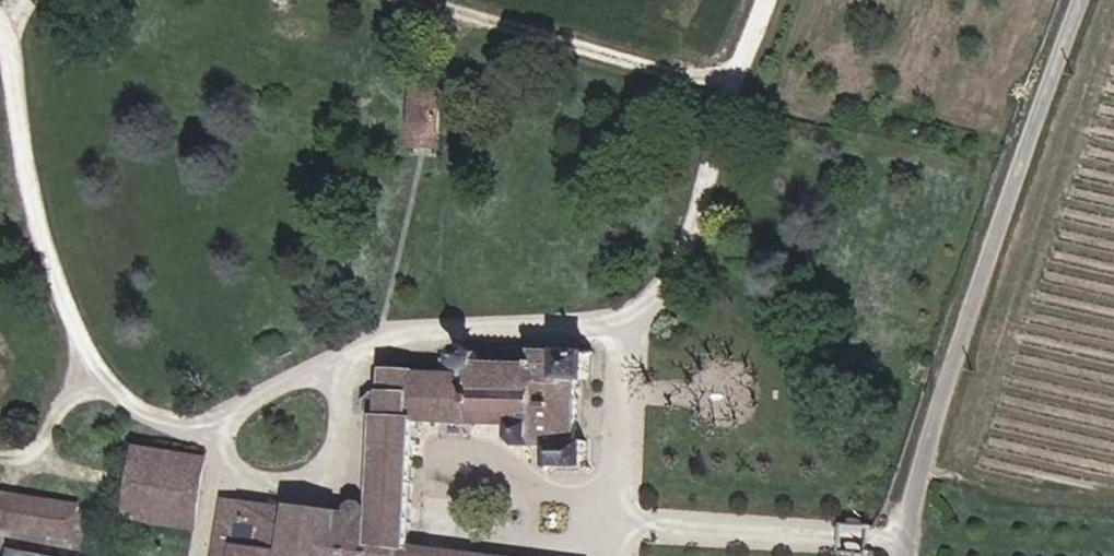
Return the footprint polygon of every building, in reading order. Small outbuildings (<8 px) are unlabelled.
[(437,136),(440,91),(414,89),(411,135),(437,136)] [(437,147),(437,136),(411,135),(410,145),(437,147)] [(417,421),(511,425),(510,438),(518,446),(549,446),(549,468),(587,467),(587,441),(578,441),(580,381),(591,382),(592,352),(533,349),(532,364),(481,362),(481,356),(478,352),(474,349),(469,348),(463,350),(459,354),(457,360),(457,375),(416,373),(416,372),(385,370),(383,392),(371,391),(365,397),(364,409),(371,415),(381,416),(376,518),(364,517),(363,509),(360,506),(358,506),(353,507),(351,509),(350,515),(230,500),(228,509),(223,508),(216,555),(468,555),(410,549),(417,421)] [(194,528),(204,460),(139,449),(129,518),(194,528)] [(16,496),(0,493),(0,526),(11,528),(12,518),(16,496)] [(74,527),(77,506),(16,496),(12,518),(74,527)] [(74,527),(12,518),(11,528),(72,537),(74,527)]
